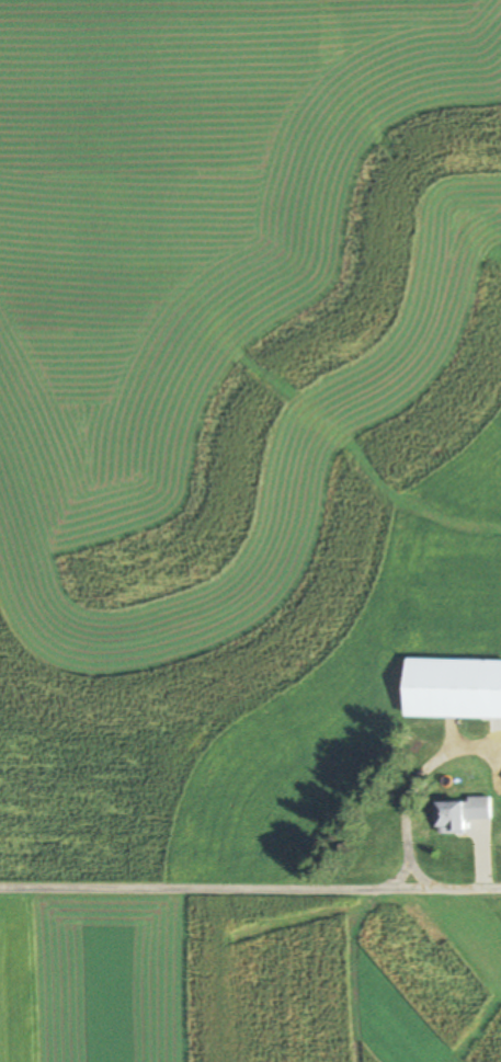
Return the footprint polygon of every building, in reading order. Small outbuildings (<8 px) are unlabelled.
[(408,656),(407,716),(500,718),(500,659),(408,656)] [(439,799),(439,833),(466,833),(466,819),(491,819),(491,799),(439,799)]
